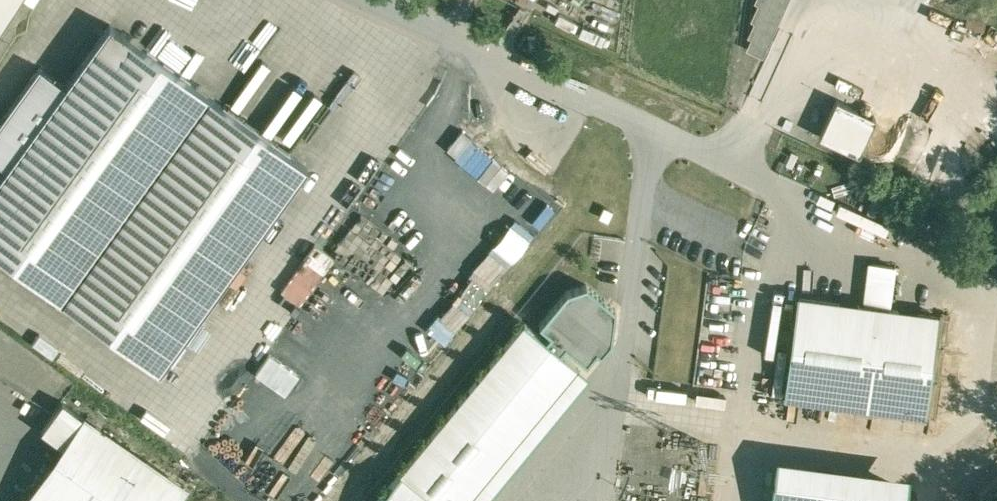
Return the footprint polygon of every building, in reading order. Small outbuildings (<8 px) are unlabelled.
[(17,0),(0,0),(0,26),(17,0)] [(758,1),(761,2),(754,19),(757,20),(751,35),(754,37),(749,48),(762,54),(787,0),(758,0),(758,1)] [(0,176),(0,255),(161,370),(308,166),(110,23),(66,85),(7,166),(0,176)] [(0,121),(0,161),(7,166),(66,85),(40,66),(0,121)] [(877,117),(837,99),(820,136),(859,155),(877,117)] [(278,290),(299,305),(334,258),(314,243),(278,290)] [(895,266),(871,263),(865,301),(889,304),(895,266)] [(548,337),(544,342),(559,354),(562,349),(584,366),(594,354),(599,358),(610,345),(615,307),(586,284),(565,292),(536,328),(548,337)] [(939,314),(799,296),(786,395),(926,413),(939,314)] [(524,326),(379,500),(492,500),(591,381),(586,377),(559,354),(544,342),(533,333),(524,326)] [(85,416),(63,401),(42,429),(65,445),(85,416)] [(86,417),(86,416),(85,416),(65,445),(28,499),(28,500),(29,499),(31,500),(174,500),(185,485),(86,417)] [(776,471),(772,500),(820,500),(823,478),(776,471)] [(823,478),(820,500),(905,500),(907,490),(823,478)]
